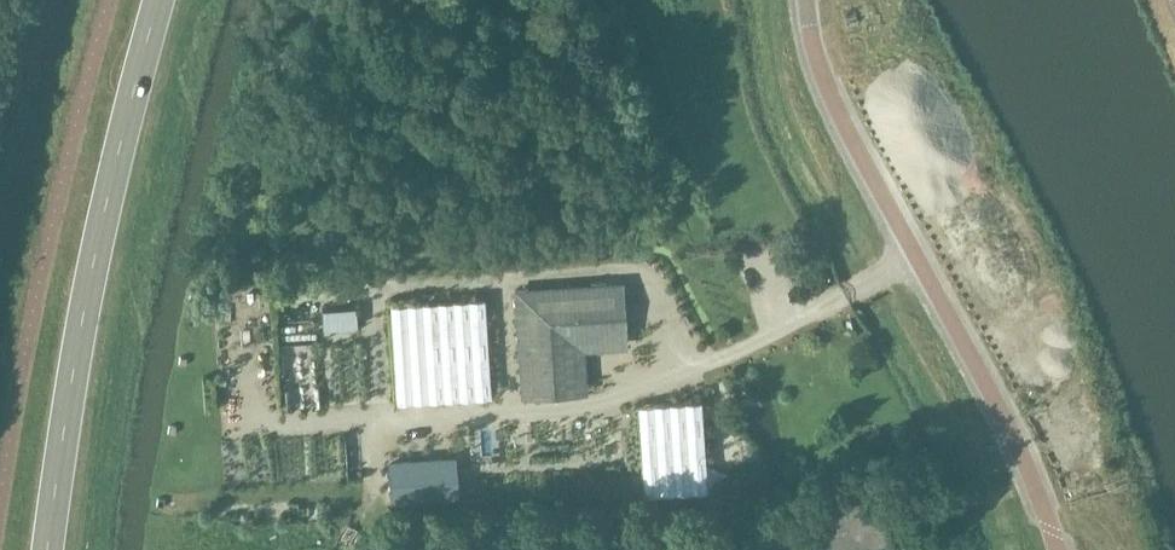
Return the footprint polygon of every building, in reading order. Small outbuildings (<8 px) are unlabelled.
[(620,292),(524,298),(530,394),(578,391),(575,343),(623,340),(620,292)] [(485,299),(422,303),(428,401),(491,397),(485,299)] [(701,401),(638,406),(644,495),(707,490),(701,401)] [(454,460),(391,464),(393,500),(456,496),(454,460)]
